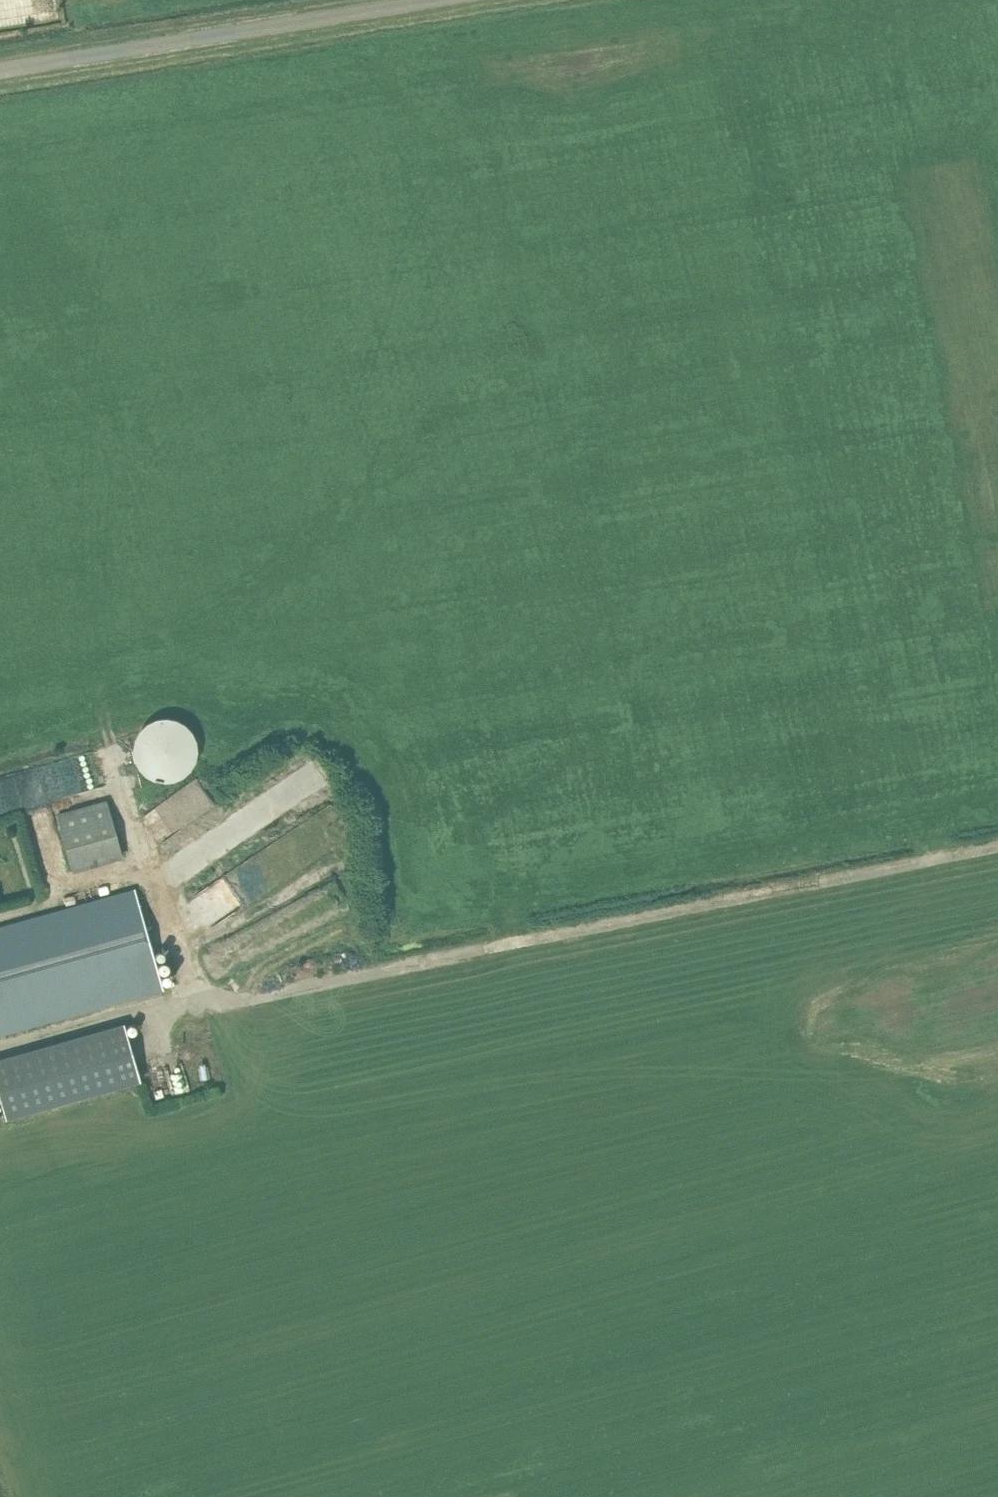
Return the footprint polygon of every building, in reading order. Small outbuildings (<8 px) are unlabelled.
[(142,728),(139,734),(135,740),(133,750),(135,760),(139,769),(146,776),(156,781),(165,783),(175,781),(184,777),(192,770),(196,762),(198,751),(196,740),(192,730),(185,724),(176,719),(166,717),(156,719),(148,722),(142,728)] [(73,872),(124,858),(108,800),(57,815),(73,872)] [(0,928),(0,1034),(163,988),(135,890),(0,928)] [(0,1059),(0,1097),(6,1120),(141,1081),(125,1024),(0,1059)]
